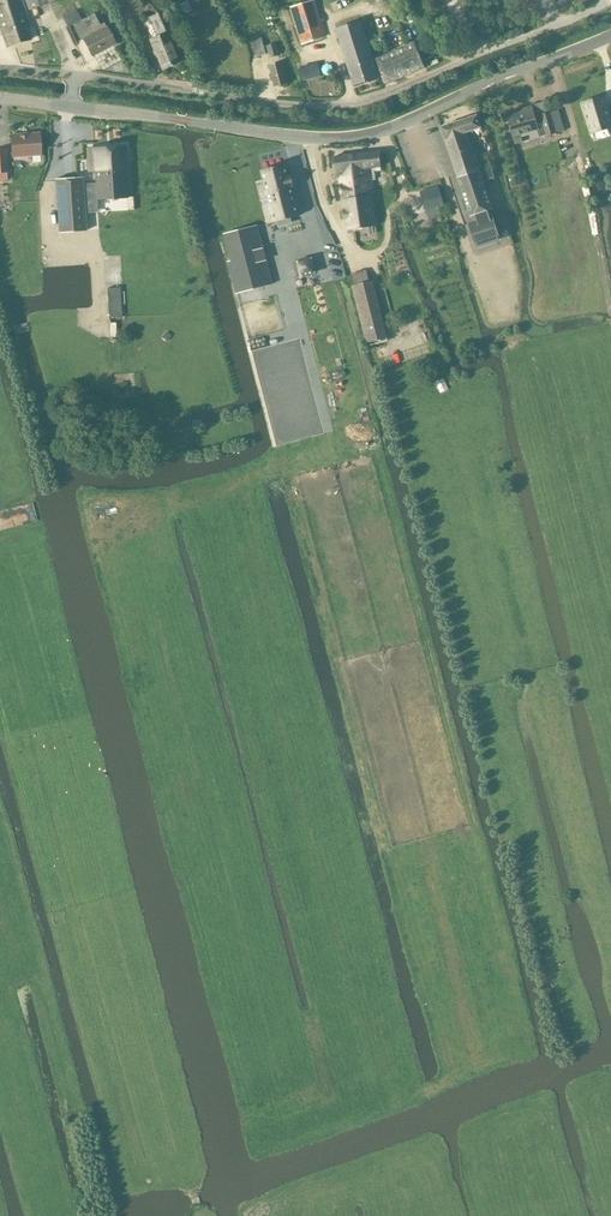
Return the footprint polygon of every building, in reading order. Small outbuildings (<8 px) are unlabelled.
[(1,32),(26,25),(29,24),(23,0),(0,0),(0,28),(1,32)] [(187,1),(180,4),(184,14),(192,11),(187,1)] [(297,7),(308,42),(324,37),(313,2),(297,7)] [(95,26),(104,22),(98,12),(90,16),(95,26)] [(163,69),(179,62),(166,32),(165,32),(158,16),(149,20),(156,36),(150,39),(163,69)] [(354,85),(378,78),(360,21),(336,29),(354,85)] [(31,39),(26,25),(1,32),(7,47),(31,39)] [(92,56),(116,44),(106,26),(82,39),(92,56)] [(381,36),(372,39),(374,45),(383,43),(381,36)] [(253,56),(265,53),(262,38),(250,41),(253,56)] [(376,60),(386,84),(424,68),(414,43),(376,60)] [(270,57),(279,55),(276,44),(267,46),(270,57)] [(275,86),(288,83),(282,62),(270,66),(275,86)] [(585,97),(592,124),(610,119),(610,121),(610,96),(609,90),(585,97)] [(521,113),(508,117),(513,136),(538,129),(540,137),(546,135),(546,134),(541,115),(536,116),(535,116),(532,106),(520,109),(521,113)] [(550,112),(541,115),(546,134),(546,135),(547,136),(556,133),(564,131),(559,110),(550,112)] [(447,143),(467,136),(473,134),(472,131),(481,128),(477,115),(441,127),(447,143)] [(41,153),(40,150),(39,133),(11,135),(12,151),(21,151),(21,154),(41,153)] [(467,136),(447,143),(471,215),(475,214),(478,221),(469,223),(477,247),(500,239),(492,216),(490,216),(487,210),(492,208),(467,136)] [(97,199),(127,197),(124,144),(94,146),(97,199)] [(365,195),(372,194),(374,193),(371,168),(382,167),(379,152),(333,157),(334,178),(339,177),(340,185),(347,184),(347,180),(362,178),(365,195)] [(7,159),(0,159),(0,180),(7,180),(7,173),(8,173),(7,159)] [(265,183),(260,184),(262,195),(271,192),(274,204),(271,205),(275,221),(278,221),(279,226),(291,223),(290,218),(299,215),(296,206),(298,206),(293,186),(294,186),(291,176),(288,176),(285,164),(261,170),(264,182),(265,183)] [(59,232),(86,230),(82,178),(56,180),(59,232)] [(376,225),(372,194),(365,195),(362,178),(347,180),(347,184),(340,185),(346,230),(376,225)] [(426,212),(445,206),(439,187),(421,192),(426,212)] [(231,232),(238,259),(229,262),(237,293),(272,284),(257,225),(231,232)] [(314,257),(297,260),(301,276),(318,272),(314,257)] [(354,286),(363,322),(368,342),(385,338),(370,281),(354,286)] [(120,287),(107,288),(109,317),(121,316),(120,287)]
